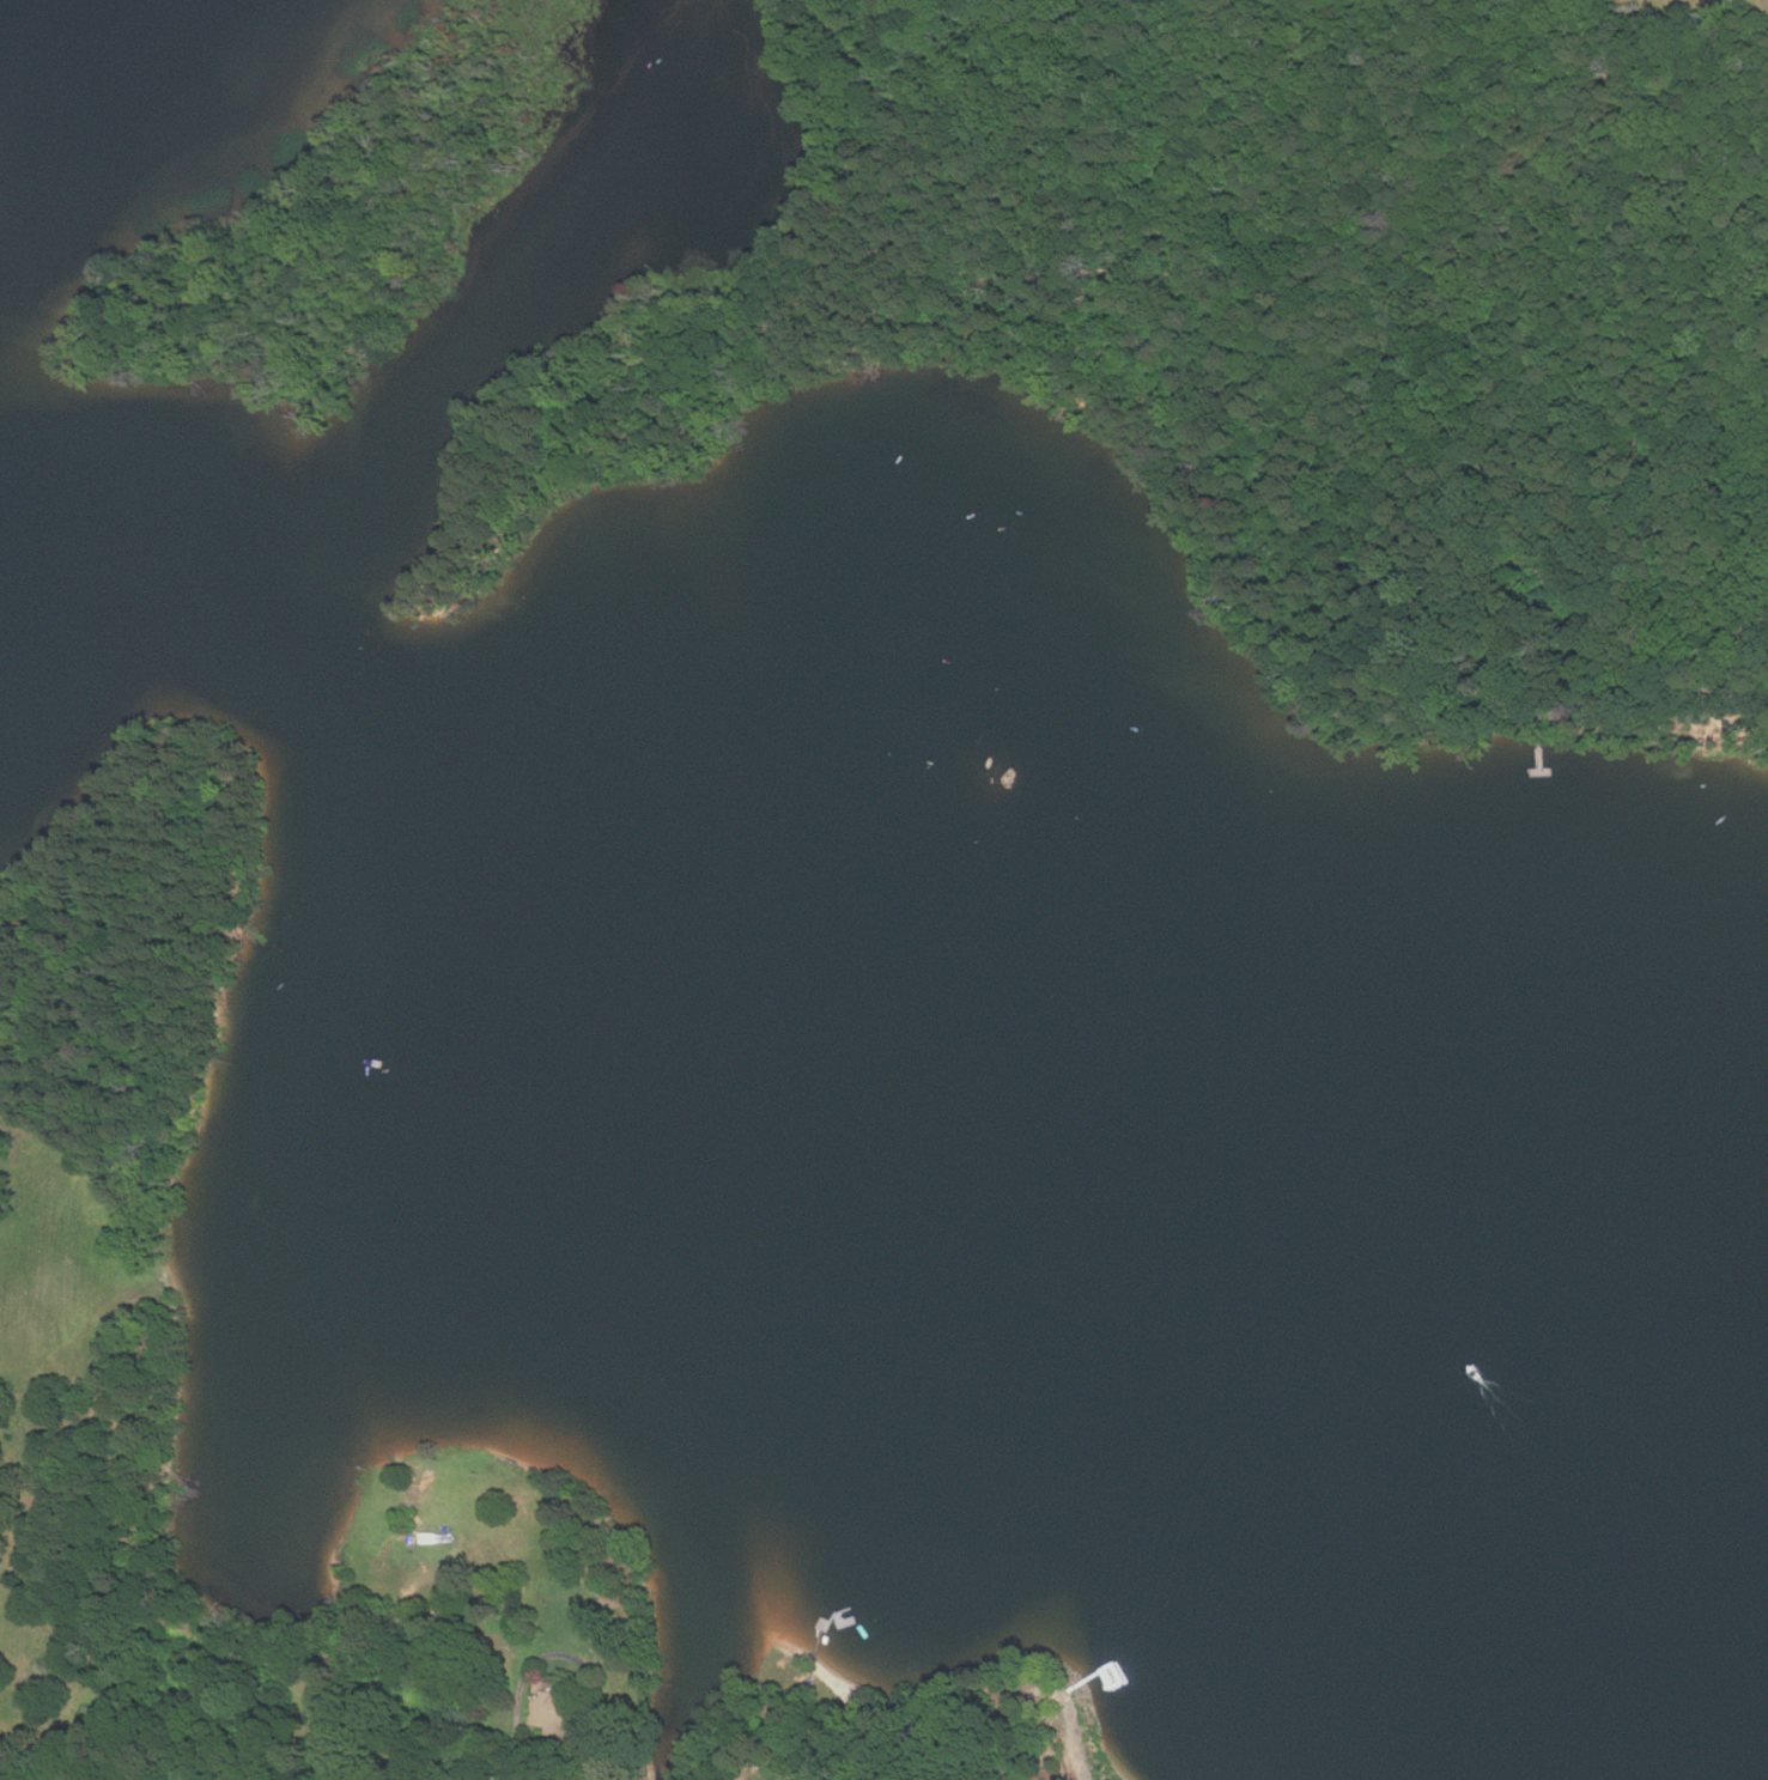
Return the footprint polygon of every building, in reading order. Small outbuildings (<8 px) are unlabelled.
[(423,1544),(437,1544),(437,1534),(423,1534),(423,1544)] [(551,1688),(552,1682),(538,1679),(530,1722),(550,1726),(552,1713),(565,1715),(569,1691),(551,1688)]
